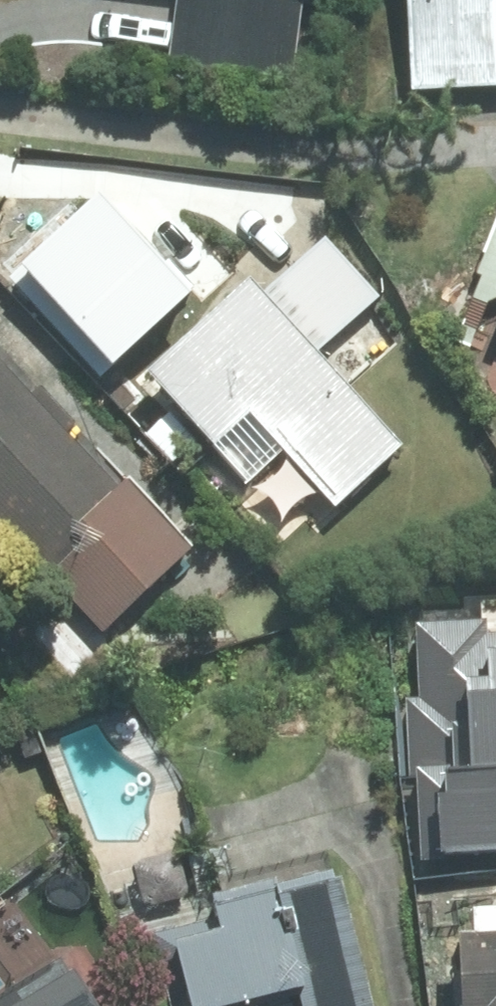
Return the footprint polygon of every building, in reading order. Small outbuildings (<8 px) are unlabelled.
[(165,69),(289,86),(300,4),(272,0),(175,0),(165,69)] [(401,93),(495,88),(495,0),(396,0),(401,93)] [(258,297),(308,354),(371,300),(321,243),(258,297)] [(392,449),(235,288),(136,384),(201,451),(233,420),(325,514),(392,449)] [(488,328),(495,331),(495,306),(488,328)] [(0,389),(0,536),(100,635),(178,556),(111,490),(107,494),(0,389)] [(325,888),(141,938),(160,1005),(357,1005),(325,888)] [(438,948),(442,1005),(495,1005),(495,944),(438,948)] [(17,1005),(76,1005),(60,980),(17,1005)]
